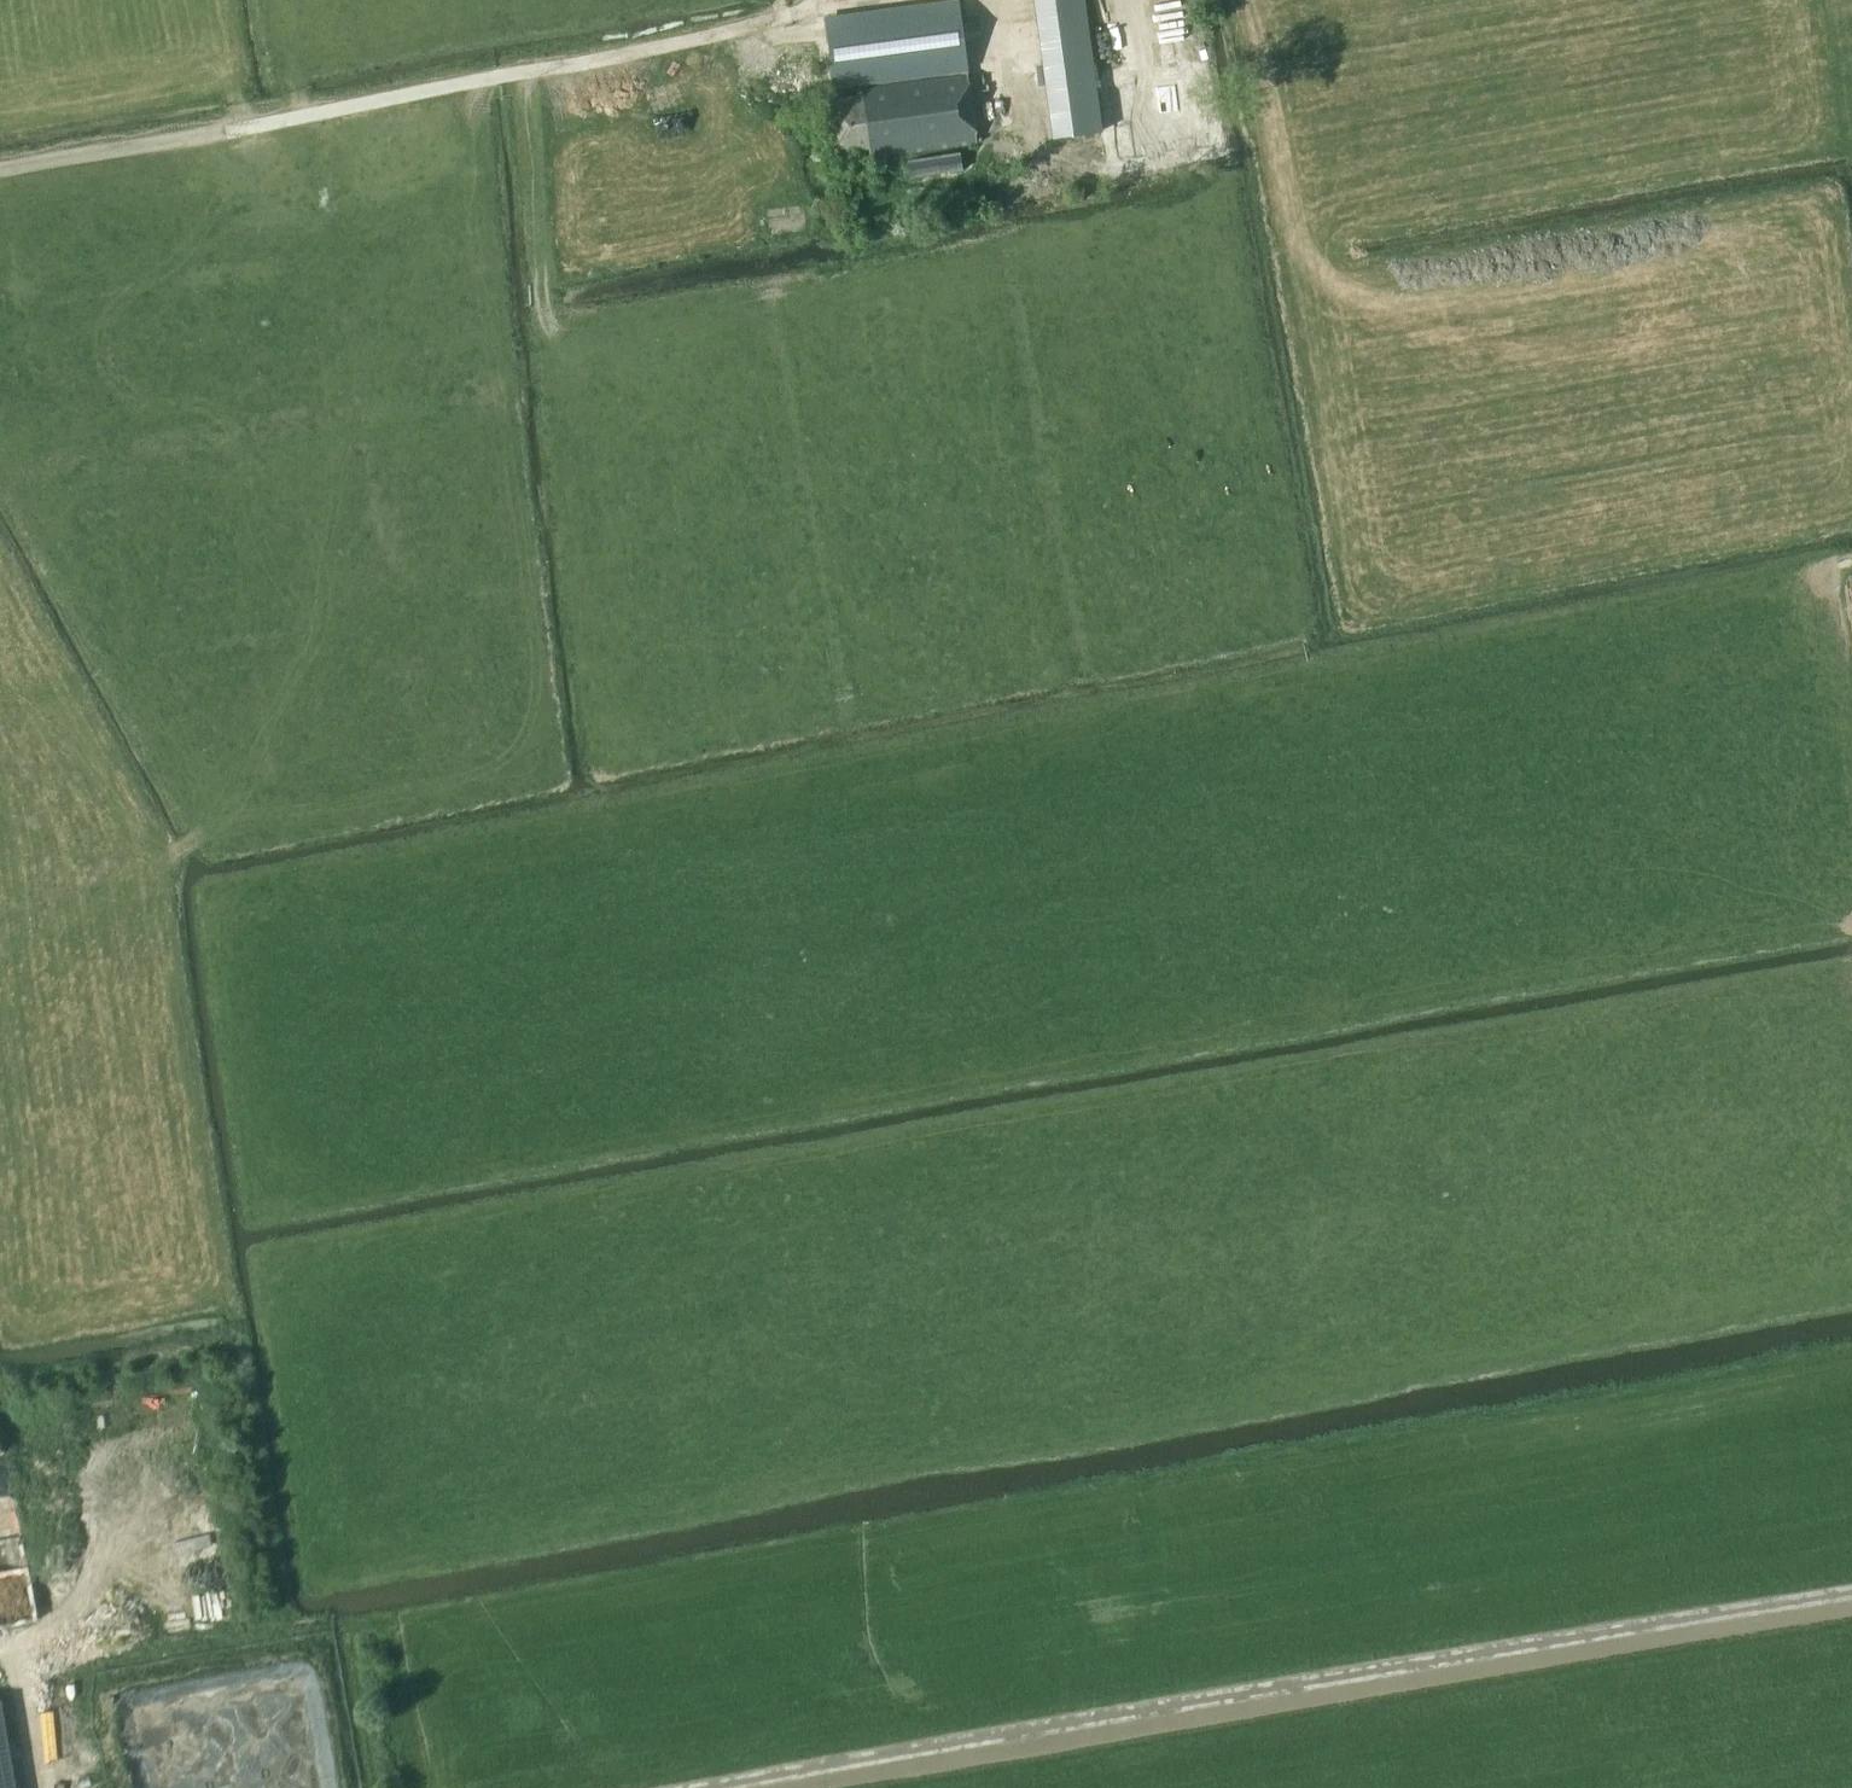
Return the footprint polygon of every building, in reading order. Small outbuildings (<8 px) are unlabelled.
[(976,141),(959,20),(825,38),(833,97),(830,97),(838,150),(868,146),(870,146),(872,161),(887,158),(886,154),(976,141)] [(0,1694),(0,1787),(17,1787),(2,1694),(0,1694)]
